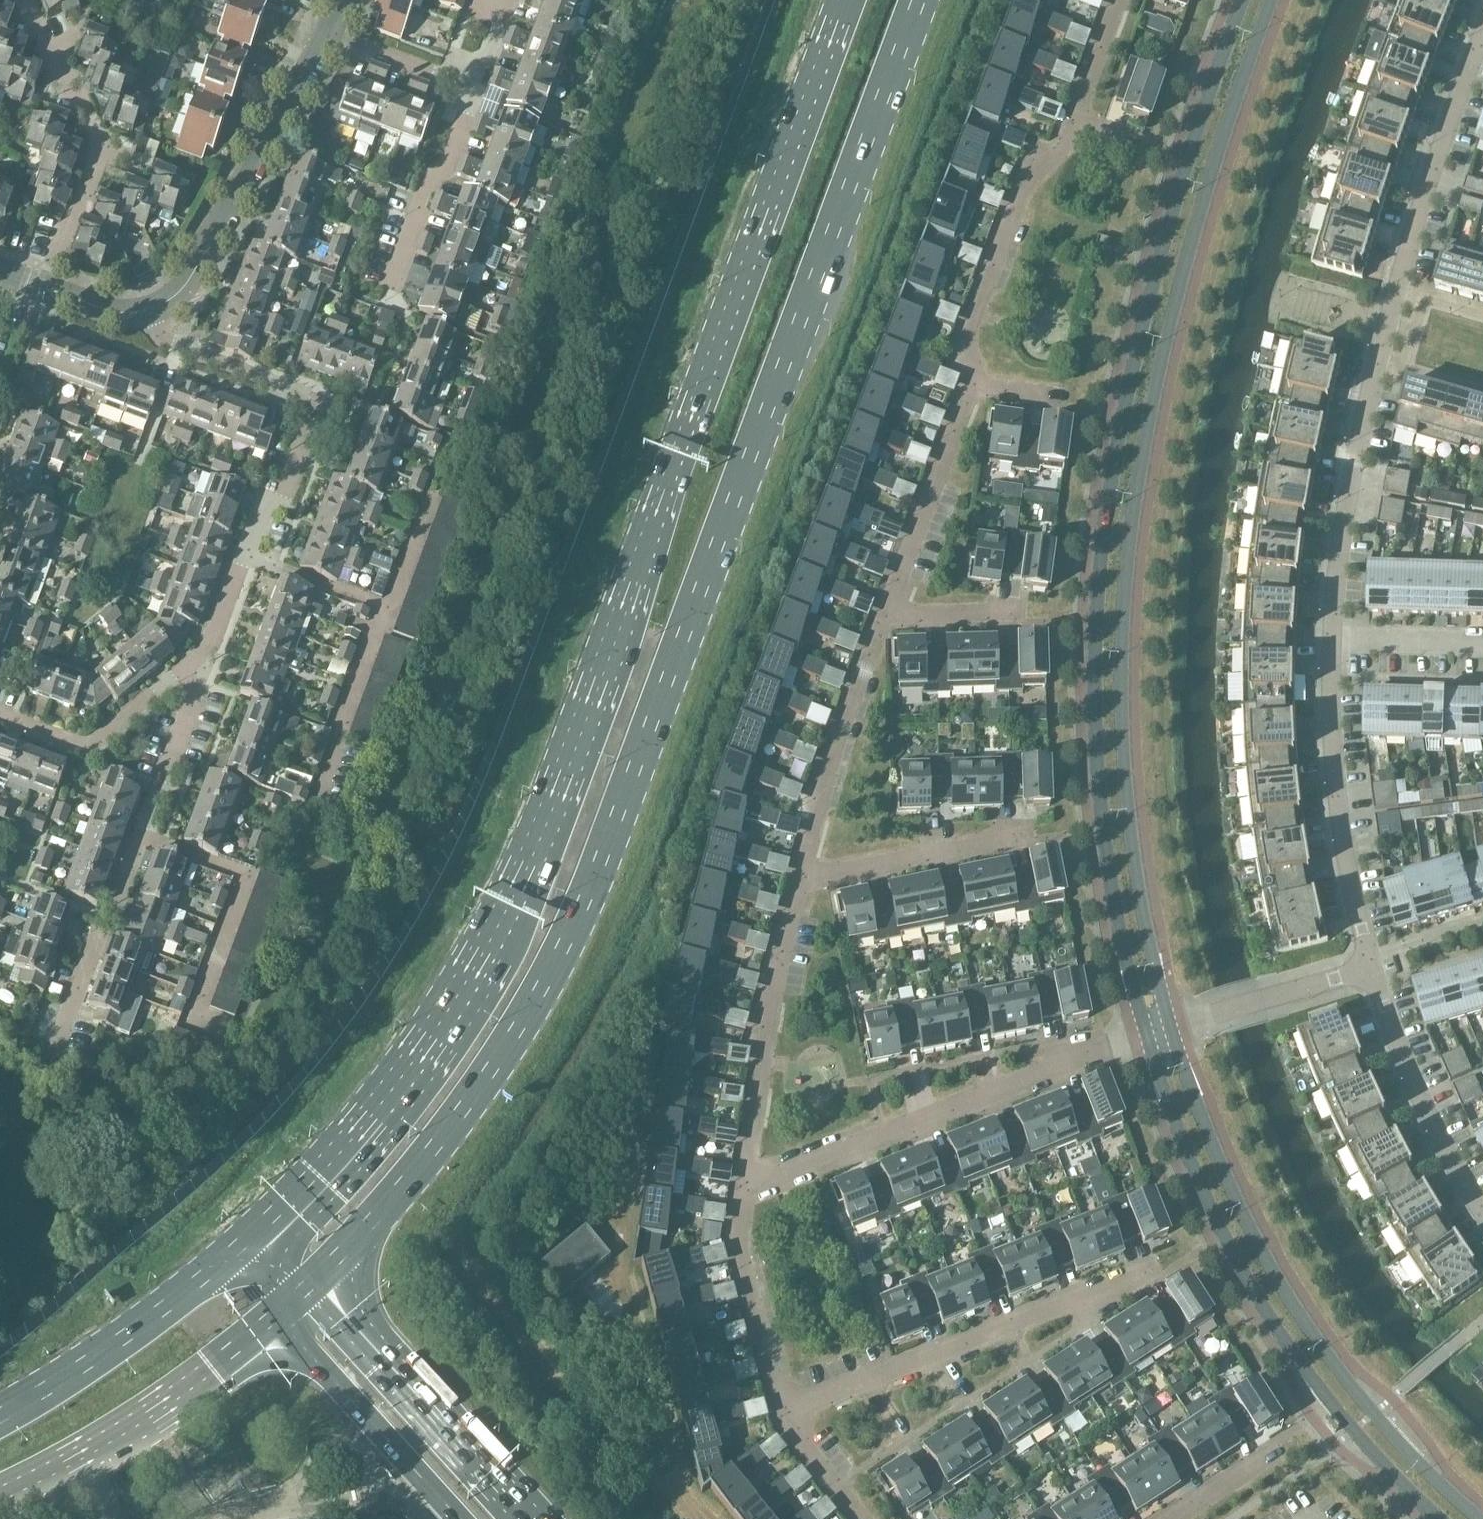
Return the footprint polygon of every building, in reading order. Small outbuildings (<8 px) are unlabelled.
[(48,17),(62,11),(66,19),(81,12),(75,0),(40,0),(48,17)] [(225,18),(258,30),(266,9),(260,7),(262,0),(232,0),(225,18)] [(391,0),(379,0),(373,17),(379,19),(375,30),(401,40),(413,8),(391,0)] [(413,8),(416,0),(391,0),(413,8)] [(438,2),(461,11),(465,0),(439,0),(438,2)] [(530,11),(533,2),(528,0),(521,0),(518,7),(530,11)] [(544,6),(577,18),(584,0),(534,0),(533,2),(544,6)] [(1013,2),(1036,11),(1036,9),(1040,0),(1014,0),(1013,2)] [(1398,9),(1447,28),(1458,1),(1456,0),(1402,0),(1398,9)] [(541,15),(537,26),(570,38),(577,18),(544,6),(533,2),(530,11),(541,15)] [(1036,11),(1013,2),(999,40),(1022,48),(1022,47),(1031,24),(1067,38),(1073,23),(1036,9),(1036,11)] [(1398,9),(1387,37),(1436,55),(1447,28),(1398,9)] [(7,36),(12,22),(17,23),(21,14),(11,10),(10,14),(0,11),(0,34),(7,36)] [(224,41),(221,50),(220,51),(231,55),(234,45),(244,48),(244,49),(250,51),(258,30),(225,18),(218,39),(224,41)] [(93,64),(89,72),(105,78),(110,63),(115,65),(121,50),(106,44),(109,36),(95,31),(97,26),(87,22),(83,32),(87,33),(78,58),(93,64)] [(521,33),(518,42),(562,59),(570,38),(537,26),(533,38),(521,33)] [(507,38),(518,42),(521,33),(510,29),(507,38)] [(7,76),(12,61),(21,64),(26,50),(31,51),(35,42),(25,38),(24,42),(7,36),(0,34),(0,73),(7,76)] [(1387,37),(1377,65),(1426,83),(1436,55),(1387,37)] [(518,42),(507,38),(503,47),(515,51),(518,42)] [(999,40),(985,77),(1007,86),(1008,84),(1017,61),(1053,75),(1059,61),(1022,47),(1022,48),(999,40)] [(526,55),(522,67),(555,79),(562,59),(518,42),(515,51),(526,55)] [(214,48),(207,69),(239,81),(247,60),(241,58),(244,49),(244,48),(234,45),(231,55),(220,51),(221,50),(214,48)] [(1143,64),(1130,59),(1115,102),(1127,105),(1124,113),(1148,121),(1162,81),(1140,73),(1143,64)] [(0,73),(0,90),(8,93),(6,98),(21,104),(26,89),(35,92),(40,78),(45,80),(49,70),(39,66),(38,70),(21,64),(12,61),(7,76),(0,73)] [(89,95),(110,103),(119,106),(124,91),(133,94),(138,79),(124,74),(125,69),(115,65),(110,63),(105,78),(89,72),(87,71),(87,72),(84,81),(93,84),(89,95)] [(323,119),(357,132),(372,90),(381,67),(372,64),(363,86),(351,82),(350,87),(336,82),(323,119)] [(1426,83),(1377,65),(1367,93),(1416,110),(1426,83)] [(361,123),(380,130),(392,97),(381,93),(389,70),(381,67),(372,90),(357,132),(361,123)] [(506,74),(503,83),(547,99),(555,79),(522,67),(518,78),(506,74)] [(205,92),(202,101),(212,105),(215,95),(226,99),(225,99),(232,102),(239,81),(207,69),(199,90),(205,92)] [(492,79),(503,83),(506,74),(495,70),(492,79)] [(1007,86),(985,77),(970,114),(993,123),(994,121),(1002,99),(1039,113),(1044,98),(1008,84),(1007,86)] [(380,130),(400,138),(421,82),(412,79),(404,101),(392,97),(380,130)] [(488,88),(500,92),(503,83),(492,79),(488,88)] [(421,82),(400,138),(421,145),(433,113),(421,108),(430,85),(421,82)] [(547,99),(503,83),(500,92),(511,96),(507,108),(540,120),(547,99)] [(119,106),(110,103),(103,123),(133,134),(135,128),(143,131),(147,122),(152,107),(138,102),(139,97),(133,94),(124,91),(119,106)] [(1416,110),(1367,93),(1357,121),(1407,138),(1416,110)] [(196,99),(188,119),(221,132),(228,111),(222,108),(225,99),(226,99),(215,95),(212,105),(202,101),(196,99)] [(26,146),(42,151),(45,143),(59,148),(62,140),(69,123),(72,125),(76,115),(67,112),(65,116),(50,111),(47,120),(33,114),(27,129),(32,131),(26,146)] [(489,121),(485,130),(497,134),(530,147),(538,126),(505,114),(500,126),(489,121)] [(970,114),(948,172),(971,181),(972,179),(980,157),(988,159),(1001,124),(994,121),(993,123),(970,114)] [(477,117),(474,126),(485,130),(489,121),(477,117)] [(221,132),(188,119),(176,151),(203,161),(207,150),(213,152),(221,132)] [(1357,121),(1347,149),(1397,166),(1407,138),(1357,121)] [(471,135),(482,139),(485,130),(474,126),(471,135)] [(497,134),(489,155),(522,167),(530,147),(497,134)] [(39,175),(54,180),(57,172),(72,177),(74,172),(81,152),(85,153),(88,144),(79,140),(77,145),(62,140),(59,148),(45,143),(42,151),(39,158),(44,160),(39,175)] [(1338,178),(1388,194),(1397,166),(1347,149),(1338,178)] [(474,162),(470,171),(515,187),(522,167),(489,155),(485,166),(474,162)] [(298,157),(289,181),(322,193),(326,182),(335,186),(339,184),(342,174),(317,164),(313,162),(313,163),(298,157)] [(459,167),(470,171),(474,162),(462,158),(459,167)] [(155,172),(149,189),(146,198),(161,203),(157,211),(173,217),(178,202),(183,204),(189,189),(174,184),(177,175),(163,170),(164,165),(155,161),(151,171),(155,172)] [(456,175),(467,180),(470,171),(459,167),(456,175)] [(479,184),(475,195),(474,195),(497,204),(507,208),(515,187),(470,171),(467,180),(479,184)] [(54,180),(39,175),(34,190),(39,192),(33,206),(49,212),(52,204),(66,209),(72,194),(67,192),(71,182),(79,185),(83,176),(74,172),(72,177),(57,172),(54,180)] [(948,172),(926,230),(949,239),(950,237),(958,214),(966,217),(979,182),(972,179),(971,181),(948,172)] [(127,186),(121,203),(118,211),(133,217),(129,225),(145,231),(150,216),(155,218),(157,211),(161,203),(146,198),(149,189),(135,184),(136,179),(127,175),(123,185),(127,186)] [(1,217),(0,219),(0,221),(9,224),(12,215),(8,213),(13,198),(5,195),(10,181),(0,177),(0,217),(1,217)] [(1338,178),(1329,206),(1380,221),(1388,194),(1338,178)] [(1482,196),(1482,183),(1467,178),(1463,191),(1482,196)] [(289,181),(281,203),(311,214),(314,206),(318,204),(322,193),(289,181)] [(99,200),(92,220),(90,225),(105,231),(101,239),(116,245),(117,245),(122,230),(127,232),(129,225),(133,217),(118,211),(121,203),(107,198),(108,193),(99,189),(95,199),(99,200)] [(448,199),(445,208),(490,224),(497,204),(474,195),(475,195),(465,191),(460,203),(448,199)] [(348,202),(360,207),(363,198),(351,194),(348,202)] [(434,203),(445,208),(448,199),(437,194),(434,203)] [(1458,209),(1481,216),(1482,210),(1482,203),(1462,197),(1458,209)] [(344,211),(356,215),(360,207),(348,202),(344,211)] [(311,214),(281,203),(272,226),(306,238),(310,227),(308,223),(311,214)] [(445,208),(434,203),(430,212),(442,217),(445,208)] [(1329,206),(1321,234),(1371,249),(1380,221),(1329,206)] [(445,208),(442,217),(453,221),(449,232),(482,244),(490,224),(445,208)] [(90,225),(92,220),(82,217),(79,226),(83,228),(73,253),(88,259),(85,267),(100,273),(105,258),(110,260),(116,245),(101,239),(105,231),(90,225)] [(306,238),(272,226),(265,247),(264,248),(288,257),(288,258),(294,261),(297,251),(301,249),(306,238)] [(904,288),(927,297),(927,295),(936,272),(943,275),(957,240),(950,237),(949,239),(926,230),(904,288)] [(449,232),(442,252),(475,264),(482,244),(449,232)] [(1371,249),(1321,234),(1312,265),(1363,279),(1371,249)] [(422,235),(419,244),(430,248),(434,239),(422,235)] [(1095,249),(1106,251),(1109,241),(1098,238),(1095,249)] [(331,247),(343,252),(346,243),(334,239),(331,247)] [(1456,296),(1457,296),(1471,248),(1449,241),(1436,289),(1437,289),(1437,291),(1452,295),(1453,291),(1457,292),(1456,296)] [(248,255),(244,266),(297,286),(300,277),(283,271),(288,258),(288,257),(264,248),(265,247),(256,244),(252,253),(248,255)] [(415,253),(427,257),(430,248),(419,244),(415,253)] [(343,252),(331,247),(328,256),(340,260),(343,252)] [(1482,284),(1482,251),(1471,248),(1457,296),(1472,301),(1474,297),(1478,298),(1477,302),(1478,302),(1482,284)] [(442,252),(434,273),(467,285),(475,264),(442,252)] [(241,281),(238,290),(272,302),(277,289),(293,295),(297,286),(244,266),(240,277),(241,281)] [(434,273),(427,293),(460,305),(467,285),(434,273)] [(927,297),(904,288),(882,346),(905,355),(905,353),(914,330),(921,333),(935,298),(927,295),(927,297)] [(231,300),(227,311),(280,331),(284,322),(267,316),(272,302),(238,290),(235,298),(231,300)] [(460,305),(427,293),(419,314),(452,326),(460,305)] [(494,318),(505,322),(509,313),(497,309),(494,318)] [(280,331),(227,311),(223,322),(225,327),(221,336),(230,339),(226,351),(251,360),(260,334),(277,340),(280,331)] [(310,370),(321,374),(340,321),(331,317),(325,334),(311,329),(305,345),(304,345),(303,349),(298,362),(308,366),(310,370)] [(505,322),(494,318),(491,327),(502,331),(505,322)] [(336,376),(345,379),(357,346),(343,341),(349,324),(340,321),(321,374),(332,378),(336,376)] [(418,346),(448,358),(451,349),(456,348),(460,335),(446,330),(442,328),(426,323),(418,346)] [(357,346),(345,379),(353,383),(355,387),(367,391),(373,375),(375,371),(374,371),(386,338),(376,334),(370,351),(357,346)] [(53,374),(61,377),(73,347),(49,338),(46,347),(34,343),(18,384),(31,389),(38,372),(49,376),(53,374)] [(1292,341),(1284,372),(1336,384),(1343,354),(1292,341)] [(418,346),(409,369),(443,381),(447,370),(445,366),(448,358),(418,346)] [(905,355),(882,346),(868,384),(890,392),(891,391),(900,368),(936,382),(942,367),(905,353),(905,355)] [(71,384),(83,389),(95,355),(73,347),(61,377),(69,380),(71,384)] [(98,391),(105,394),(106,394),(114,372),(115,373),(119,364),(95,355),(83,389),(94,393),(98,391)] [(477,368),(489,373),(492,364),(480,360),(477,368)] [(474,377),(486,381),(489,373),(477,368),(474,377)] [(409,369),(401,391),(432,402),(435,395),(439,393),(443,381),(409,369)] [(117,409),(125,412),(137,380),(115,373),(114,372),(106,394),(105,394),(101,406),(113,410),(117,409)] [(1284,372),(1278,401),(1329,413),(1336,384),(1284,372)] [(137,380),(125,412),(133,415),(135,419),(148,423),(153,408),(154,408),(155,404),(160,389),(137,380)] [(172,438),(181,441),(200,388),(189,384),(185,386),(175,382),(171,395),(170,395),(169,399),(169,400),(163,416),(178,421),(172,438)] [(1395,431),(1417,437),(1430,389),(1430,388),(1429,393),(1424,391),(1425,387),(1411,383),(1410,384),(1408,384),(1395,431)] [(928,405),(891,391),(890,392),(868,384),(853,421),(876,430),(877,428),(886,405),(922,419),(928,405)] [(31,394),(17,388),(12,401),(26,406),(31,394)] [(196,428),(209,433),(221,399),(213,396),(211,392),(200,388),(181,441),(190,445),(196,428)] [(1417,437),(1437,443),(1451,395),(1451,394),(1449,399),(1446,398),(1447,393),(1430,389),(1417,437)] [(432,402),(401,391),(393,415),(408,421),(412,423),(412,422),(426,428),(431,415),(429,411),(432,402)] [(460,413),(472,418),(481,395),(469,391),(460,413)] [(1467,399),(1451,395),(1437,443),(1458,449),(1472,401),(1471,400),(1470,404),(1466,403),(1467,399)] [(225,435),(233,438),(244,408),(221,399),(209,433),(220,437),(225,435)] [(1278,401),(1271,430),(1323,441),(1329,413),(1278,401)] [(1472,401),(1458,449),(1460,450),(1462,441),(1482,446),(1482,442),(1482,404),(1472,401)] [(244,408),(233,438),(241,441),(243,445),(267,454),(276,430),(264,425),(268,416),(244,408)] [(61,421),(69,424),(73,412),(65,409),(61,421)] [(73,412),(69,424),(78,428),(82,416),(73,412)] [(1011,470),(1025,472),(1031,428),(1019,426),(1020,418),(1012,417),(1013,415),(990,412),(987,434),(993,435),(989,463),(1012,466),(1011,470)] [(371,413),(363,437),(396,449),(400,438),(399,434),(402,425),(389,420),(385,418),(371,413)] [(472,418),(460,413),(457,422),(469,426),(472,418)] [(18,426),(14,437),(67,457),(70,448),(54,442),(59,427),(43,421),(39,419),(39,420),(26,415),(22,424),(18,426)] [(913,442),(877,428),(876,430),(853,421),(839,458),(862,467),(863,465),(871,443),(908,457),(913,442)] [(1031,428),(1025,472),(1039,474),(1040,470),(1063,473),(1069,425),(1044,422),(1043,430),(1031,428)] [(1271,430),(1265,459),(1317,470),(1323,441),(1271,430)] [(102,447),(111,450),(115,438),(107,435),(102,447)] [(426,444),(438,449),(442,439),(430,435),(426,444)] [(12,452),(9,461),(42,473),(47,460),(64,466),(67,457),(14,437),(10,448),(12,452)] [(363,437),(354,459),(385,471),(388,463),(392,461),(396,449),(363,437)] [(111,450),(119,453),(124,441),(115,438),(111,450)] [(82,450),(78,461),(86,464),(90,452),(82,450)] [(211,470),(220,473),(224,461),(216,458),(211,470)] [(862,467),(839,458),(825,496),(848,504),(848,503),(857,480),(893,494),(899,479),(863,465),(862,467)] [(354,459),(346,481),(346,482),(371,491),(370,492),(379,496),(384,483),(382,479),(385,471),(354,459)] [(1265,459),(1259,490),(1311,499),(1317,470),(1265,459)] [(9,461),(5,469),(1,471),(0,475),(0,484),(13,489),(13,490),(17,491),(18,491),(50,503),(54,493),(37,487),(42,473),(9,461)] [(224,461),(220,473),(229,476),(233,464),(224,461)] [(1386,482),(1409,486),(1411,474),(1388,470),(1386,482)] [(413,481),(425,485),(428,477),(416,472),(413,481)] [(209,493),(206,501),(237,513),(246,489),(231,483),(227,482),(212,476),(208,489),(209,493)] [(330,489),(326,500),(379,520),(382,511),(366,505),(370,492),(371,491),(346,482),(346,481),(337,477),(334,487),(330,489)] [(166,486),(178,491),(181,482),(169,478),(166,486)] [(425,485),(413,481),(409,490),(422,494),(425,485)] [(1383,494),(1407,498),(1409,486),(1386,482),(1383,494)] [(178,491),(166,486),(163,495),(175,499),(178,491)] [(1259,490),(1254,521),(1307,528),(1311,499),(1259,490)] [(1430,502),(1448,505),(1450,495),(1432,492),(1430,502)] [(1450,495),(1448,505),(1465,509),(1467,498),(1450,495)] [(848,504),(825,496),(810,533),(833,542),(834,540),(843,517),(879,531),(885,517),(848,503),(848,504)] [(468,506),(444,497),(439,509),(464,518),(468,506)] [(320,524),(354,536),(359,523),(375,529),(379,520),(326,500),(322,511),(323,515),(320,524)] [(1380,512),(1404,516),(1406,504),(1382,500),(1380,512)] [(1482,512),(1482,501),(1474,500),(1472,510),(1482,512)] [(27,501),(19,525),(49,536),(52,528),(57,526),(61,514),(46,508),(42,506),(42,507),(27,501)] [(199,511),(195,523),(228,536),(237,513),(206,501),(203,509),(199,511)] [(989,503),(977,501),(975,513),(983,514),(987,511),(989,503)] [(1057,508),(1044,506),(1043,519),(1056,521),(1057,508)] [(1427,518),(1439,520),(1441,510),(1429,508),(1427,518)] [(464,518),(439,509),(435,520),(460,529),(464,518)] [(1441,510),(1439,520),(1451,522),(1453,512),(1441,510)] [(1404,516),(1380,512),(1378,524),(1402,528),(1404,516)] [(1464,525),(1476,527),(1478,517),(1466,515),(1464,525)] [(460,529),(435,520),(431,531),(456,540),(460,529)] [(1254,524),(1250,551),(1303,558),(1307,528),(1254,521),(1254,524)] [(173,530),(170,539),(223,559),(227,548),(226,543),(228,536),(195,523),(190,536),(173,530)] [(313,534),(309,545),(362,565),(366,556),(349,550),(354,536),(320,524),(317,532),(313,534)] [(19,525),(10,547),(44,560),(48,548),(46,544),(49,536),(19,525)] [(456,540),(431,531),(427,543),(451,552),(456,540)] [(1011,579),(1017,534),(1003,532),(1002,537),(979,534),(976,562),(970,561),(967,583),(990,586),(990,584),(998,585),(999,577),(1011,579)] [(833,542),(810,533),(796,570),(819,579),(820,578),(828,555),(865,569),(870,554),(834,540),(833,542)] [(1017,534),(1011,579),(1023,580),(1022,588),(1046,591),(1053,544),(1030,540),(1031,536),(1017,534)] [(78,546),(90,551),(93,542),(81,538),(78,546)] [(183,554),(178,567),(212,580),(215,572),(219,570),(223,559),(170,539),(167,548),(183,554)] [(451,552),(427,543),(423,554),(447,563),(451,552)] [(362,565),(309,545),(305,556),(307,560),(303,570),(317,575),(316,575),(320,577),(321,576),(337,582),(342,568),(359,574),(362,565)] [(75,555),(87,559),(90,551),(78,546),(75,555)] [(10,547),(2,570),(33,581),(36,573),(40,571),(44,560),(10,547)] [(1250,551),(1247,582),(1300,587),(1303,558),(1250,551)] [(447,563),(423,554),(419,565),(443,574),(447,563)] [(443,574),(419,565),(414,577),(439,586),(443,574)] [(157,575),(153,584),(206,604),(211,593),(209,588),(212,580),(178,567),(173,581),(157,575)] [(1390,613),(1391,568),(1370,567),(1369,613),(1390,613)] [(1409,614),(1411,568),(1391,568),(1390,613),(1409,614)] [(1409,614),(1428,615),(1430,569),(1411,568),(1409,614)] [(1428,615),(1448,615),(1449,569),(1430,569),(1428,615)] [(1449,569),(1448,615),(1467,616),(1468,570),(1449,569)] [(0,575),(0,594),(15,600),(18,601),(18,602),(27,606),(32,593),(30,589),(33,581),(2,570),(0,575)] [(819,579),(796,570),(782,608),(805,617),(806,615),(814,592),(851,606),(856,592),(820,578),(819,579)] [(1468,570),(1467,616),(1482,616),(1482,570),(1468,570)] [(439,586),(414,577),(410,588),(435,597),(439,586)] [(283,579),(274,603),(308,615),(319,620),(322,610),(311,606),(316,592),(302,586),(298,584),(297,585),(283,579)] [(1247,582),(1245,613),(1297,617),(1300,587),(1247,582)] [(61,591),(73,596),(76,587),(64,583),(61,591)] [(167,599),(158,622),(184,641),(190,624),(195,626),(198,617),(202,615),(206,604),(153,584),(150,593),(167,599)] [(435,597),(410,588),(406,599),(431,608),(435,597)] [(73,596),(61,591),(58,600),(70,604),(73,596)] [(10,624),(14,612),(12,608),(15,600),(0,594),(0,620),(10,624)] [(431,608),(406,599),(402,610),(426,619),(431,608)] [(274,603),(265,625),(299,638),(308,615),(274,603)] [(106,613),(115,623),(122,617),(113,607),(106,613)] [(354,616),(366,621),(370,612),(358,607),(354,616)] [(805,617),(782,608),(768,645),(791,654),(791,652),(800,630),(836,643),(842,629),(806,615),(805,617)] [(426,619),(402,610),(398,622),(422,631),(426,619)] [(106,613),(99,619),(107,628),(115,623),(106,613)] [(1245,613),(1243,645),(1296,646),(1297,617),(1245,613)] [(2,637),(6,635),(10,624),(0,620),(0,642),(2,637)] [(54,621),(49,633),(58,637),(63,625),(54,621)] [(28,630),(40,635),(43,626),(31,622),(28,630)] [(141,636),(132,644),(155,671),(174,655),(171,651),(184,641),(158,622),(150,629),(152,631),(146,636),(141,636)] [(422,631),(398,622),(393,634),(418,643),(422,631)] [(265,625),(257,648),(291,660),(299,638),(265,625)] [(40,635),(28,630),(25,639),(37,643),(40,635)] [(410,646),(386,637),(381,649),(406,658),(410,646)] [(1007,648),(1008,693),(1023,693),(1022,688),(1045,688),(1044,639),(1019,640),(1019,648),(1007,648)] [(987,640),(971,641),(972,690),(994,689),(994,694),(1008,693),(1007,648),(995,649),(995,641),(987,641),(987,640)] [(936,695),(935,651),(923,651),(923,643),(915,643),(915,641),(892,642),(892,664),(898,664),(899,692),(921,691),(922,696),(936,695)] [(935,651),(936,695),(951,695),(951,691),(972,690),(971,641),(946,641),(946,650),(935,651)] [(122,656),(115,661),(136,686),(155,671),(132,644),(123,651),(122,656)] [(340,653),(352,658),(356,649),(344,645),(340,653)] [(791,654),(768,645),(753,683),(776,691),(777,690),(786,667),(822,681),(828,666),(791,652),(791,654)] [(1243,645),(1243,676),(1295,676),(1296,646),(1243,645)] [(257,648),(249,670),(282,683),(291,660),(257,648)] [(406,658),(381,649),(377,660),(402,669),(406,658)] [(352,658),(340,653),(337,662),(349,666),(352,658)] [(27,692),(51,701),(62,670),(54,667),(52,663),(40,659),(34,673),(33,677),(27,692)] [(402,669),(377,660),(373,672),(397,681),(402,669)] [(104,667),(91,678),(96,709),(112,696),(117,703),(136,686),(115,661),(109,667),(104,667)] [(62,670),(51,701),(74,710),(77,702),(96,709),(91,678),(75,672),(70,673),(62,670)] [(282,683),(249,670),(240,694),(255,699),(255,700),(259,701),(274,706),(282,683)] [(397,681),(373,672),(369,683),(393,692),(397,681)] [(1243,676),(1243,707),(1295,706),(1295,676),(1243,676)] [(393,692),(369,683),(365,694),(389,703),(393,692)] [(776,691),(753,683),(739,720),(762,729),(763,727),(771,704),(808,718),(813,704),(777,690),(776,691)] [(324,698),(336,703),(339,694),(327,690),(324,698)] [(1386,740),(1388,694),(1366,693),(1365,739),(1386,740)] [(389,703),(365,694),(360,706),(385,714),(389,703)] [(1407,695),(1388,694),(1386,740),(1405,740),(1407,695)] [(1405,740),(1425,741),(1426,695),(1407,695),(1405,740)] [(1425,741),(1444,742),(1445,696),(1426,695),(1425,741)] [(1463,742),(1464,696),(1445,696),(1444,742),(1463,742)] [(1482,715),(1482,697),(1464,696),(1463,742),(1482,743),(1482,715)] [(336,703),(324,698),(321,707),(333,711),(336,703)] [(253,705),(244,728),(275,740),(278,732),(282,730),(287,717),(273,712),(269,710),(269,711),(253,705)] [(385,714),(360,706),(356,717),(381,726),(385,714)] [(1243,710),(1244,738),(1297,735),(1295,706),(1243,707),(1243,710)] [(381,726),(356,717),(352,728),(377,737),(381,726)] [(799,741),(763,727),(762,729),(739,720),(725,757),(748,766),(749,764),(757,742),(794,756),(799,741)] [(244,728),(236,751),(270,763),(274,752),(272,748),(275,740),(244,728)] [(377,737),(352,728),(348,740),(372,749),(377,737)] [(1244,738),(1246,769),(1299,765),(1297,735),(1244,738)] [(0,741),(0,779),(8,783),(21,749),(0,741)] [(313,744),(310,753),(322,757),(325,749),(313,744)] [(43,757),(21,749),(8,783),(20,787),(24,785),(32,788),(43,757)] [(270,763),(236,751),(227,774),(243,780),(242,781),(247,782),(258,786),(261,776),(266,775),(270,763)] [(307,761),(319,766),(322,757),(310,753),(307,761)] [(1010,756),(1012,800),(1024,800),(1024,808),(1049,807),(1048,759),(1025,760),(1025,755),(1010,756)] [(996,761),(975,761),(976,811),(992,810),(992,809),(1000,809),(1000,801),(1012,800),(1010,756),(996,756),(996,761)] [(67,766),(43,757),(32,788),(40,791),(42,795),(54,800),(60,785),(62,781),(61,781),(67,766)] [(748,766),(725,757),(709,798),(719,801),(719,800),(734,803),(734,802),(743,779),(779,793),(785,778),(749,764),(748,766)] [(976,811),(975,761),(953,762),(953,757),(938,758),(940,803),(951,802),(951,811),(976,811)] [(940,803),(938,758),(924,758),(924,763),(901,764),(902,792),(896,792),(897,814),(920,813),(920,811),(928,811),(928,803),(940,803)] [(1246,769),(1249,800),(1301,794),(1299,765),(1246,769)] [(103,797),(100,805),(131,816),(140,793),(131,790),(135,778),(110,769),(101,793),(103,797)] [(210,775),(202,798),(236,811),(240,799),(238,795),(241,786),(228,781),(224,779),(224,780),(210,775)] [(1432,793),(1433,803),(1445,801),(1443,782),(1431,784),(1432,793)] [(1371,786),(1373,798),(1397,795),(1395,783),(1371,786)] [(1471,798),(1482,796),(1482,786),(1470,788),(1471,798)] [(1470,788),(1458,789),(1459,800),(1471,798),(1470,788)] [(293,799),(305,803),(308,794),(296,789),(293,799)] [(1433,803),(1432,793),(1420,794),(1421,804),(1433,803)] [(1249,800),(1253,831),(1305,824),(1301,794),(1249,800)] [(1373,798),(1375,810),(1398,807),(1397,795),(1373,798)] [(265,805),(277,810),(281,801),(269,796),(265,805)] [(202,798),(194,821),(224,832),(227,824),(231,822),(236,811),(202,798)] [(734,803),(719,800),(719,801),(709,838),(733,845),(733,843),(740,819),(777,829),(781,814),(734,802),(734,803)] [(1473,814),(1482,813),(1482,802),(1472,804),(1473,814)] [(0,804),(0,818),(4,819),(9,807),(0,804)] [(1473,814),(1472,804),(1460,805),(1461,816),(1473,814)] [(55,814),(67,818),(71,810),(59,805),(55,814)] [(89,827),(123,839),(131,816),(100,805),(97,813),(93,815),(89,827)] [(1434,809),(1435,819),(1447,818),(1446,807),(1434,809)] [(1434,809),(1422,810),(1423,821),(1435,819),(1434,809)] [(1376,816),(1377,829),(1401,825),(1399,813),(1376,816)] [(67,818),(55,814),(52,822),(64,827),(67,818)] [(37,818),(33,830),(42,833),(46,821),(37,818)] [(224,832),(194,821),(185,844),(198,849),(198,850),(202,851),(218,857),(223,844),(221,840),(224,832)] [(1253,831),(1258,862),(1309,853),(1305,824),(1253,831)] [(1401,825),(1377,829),(1379,841),(1403,838),(1401,825)] [(87,842),(84,850),(114,862),(123,839),(89,827),(85,838),(87,842)] [(255,834),(252,842),(264,847),(267,838),(255,834)] [(733,845),(709,838),(699,877),(723,883),(723,882),(729,858),(767,868),(771,853),(733,843),(733,845)] [(264,847),(252,842),(249,851),(261,855),(264,847)] [(39,859),(51,863),(54,855),(42,850),(39,859)] [(76,860),(72,871),(106,884),(114,862),(84,850),(81,858),(76,860)] [(158,852),(149,875),(180,887),(183,878),(187,876),(191,864),(177,859),(177,858),(173,857),(158,852)] [(1258,862),(1263,892),(1315,882),(1309,853),(1258,862)] [(1020,870),(1029,914),(1043,911),(1042,907),(1064,902),(1055,855),(1030,860),(1032,868),(1020,870)] [(51,863),(39,859),(35,868),(47,872),(51,863)] [(999,865),(983,868),(993,917),(1014,912),(1015,917),(1029,914),(1020,870),(1008,872),(1007,865),(999,866),(999,865)] [(1455,915),(1474,909),(1461,865),(1442,871),(1455,915)] [(1461,865),(1474,909),(1482,906),(1482,873),(1482,870),(1464,875),(1462,865),(1461,865)] [(949,884),(958,928),(972,925),(971,921),(993,917),(983,868),(958,873),(960,882),(949,884)] [(106,884),(72,871),(68,883),(70,887),(66,896),(80,901),(80,902),(84,903),(97,908),(106,884)] [(1442,871),(1424,876),(1437,920),(1455,915),(1442,871)] [(285,881),(261,872),(257,884),(281,893),(285,881)] [(31,882),(41,886),(45,877),(34,874),(31,882)] [(149,875),(141,897),(174,910),(178,899),(177,895),(180,887),(149,875)] [(1424,876),(1406,881),(1419,925),(1437,920),(1424,876)] [(723,883),(699,877),(689,916),(712,922),(713,920),(719,897),(757,907),(761,892),(723,882),(723,883)] [(912,882),(922,931),(943,927),(944,931),(958,928),(949,884),(938,887),(936,879),(928,880),(928,879),(912,882)] [(1419,925),(1406,881),(1385,887),(1398,931),(1419,925)] [(879,898),(888,942),(901,940),(901,935),(922,931),(912,882),(888,887),(890,896),(879,898)] [(1263,892),(1270,923),(1321,911),(1319,901),(1315,882),(1263,892)] [(281,893),(257,884),(252,896),(277,905),(281,893)] [(216,890),(213,899),(225,903),(228,895),(216,890)] [(888,942),(879,898),(868,900),(865,893),(858,894),(857,892),(834,897),(839,919),(845,917),(850,945),(873,941),(874,945),(888,942)] [(277,905),(252,896),(248,907),(273,916),(277,905)] [(133,908),(129,919),(182,939),(186,930),(169,923),(174,910),(141,897),(137,906),(133,908)] [(33,910),(29,922),(62,934),(71,910),(58,906),(58,905),(54,904),(53,904),(40,899),(37,909),(33,910)] [(209,907),(221,912),(225,903),(213,899),(209,907)] [(273,916),(248,907),(244,918),(268,927),(273,916)] [(1321,911),(1270,923),(1277,955),(1328,941),(1321,911)] [(712,922),(689,916),(679,954),(702,961),(703,959),(709,935),(747,945),(751,930),(713,920),(712,922)] [(268,927),(244,918),(240,930),(264,939),(268,927)] [(124,941),(121,940),(121,941),(148,952),(148,953),(157,956),(162,942),(179,948),(182,939),(129,919),(125,930),(127,934),(124,941)] [(26,937),(23,945),(54,957),(54,956),(62,934),(29,922),(24,933),(26,937)] [(264,939),(240,930),(236,941),(260,950),(264,939)] [(23,945),(20,944),(0,936),(0,957),(1,954),(8,951),(15,954),(18,960),(15,969),(24,972),(19,984),(44,993),(57,957),(54,956),(54,957),(23,945)] [(106,962),(137,973),(149,977),(157,956),(148,953),(148,952),(121,941),(121,940),(115,938),(106,962)] [(260,950),(236,941),(231,952),(256,961),(260,950)] [(256,961),(231,952),(227,963),(252,972),(256,961)] [(702,961),(679,954),(668,993),(692,999),(693,998),(699,974),(736,984),(741,969),(703,959),(702,961)] [(106,962),(98,984),(131,997),(136,985),(134,981),(137,973),(106,962)] [(252,972),(227,963),(223,975),(248,984),(252,972)] [(1471,968),(1482,1008),(1482,965),(1471,968)] [(1453,974),(1466,1018),(1482,1013),(1482,1008),(1471,968),(1453,974)] [(1041,975),(1050,1019),(1062,1017),(1063,1024),(1088,1020),(1078,972),(1056,977),(1055,972),(1041,975)] [(1453,974),(1435,979),(1448,1023),(1466,1018),(1453,974)] [(248,984),(223,975),(219,986),(244,995),(248,984)] [(1007,987),(1016,1035),(1032,1032),(1032,1031),(1040,1029),(1038,1021),(1050,1019),(1041,975),(1027,978),(1028,982),(1007,987)] [(1448,1023),(1435,979),(1414,985),(1427,1029),(1448,1023)] [(179,989),(190,993),(194,985),(182,980),(179,989)] [(131,997),(98,984),(89,1008),(98,1011),(94,1023),(118,1032),(123,1019),(120,1018),(123,1010),(127,1008),(131,997)] [(244,995),(219,986),(215,997),(239,1006),(244,995)] [(970,989),(979,1033),(990,1031),(992,1040),(1016,1035),(1007,987),(985,991),(984,986),(970,989)] [(190,993),(179,989),(175,997),(187,1002),(190,993)] [(979,1033),(970,989),(956,992),(957,996),(936,1001),(946,1049),(961,1046),(961,1045),(969,1043),(967,1036),(979,1033)] [(692,999),(668,993),(657,1035),(667,1037),(667,1036),(682,1038),(682,1036),(689,1013),(726,1023),(730,1008),(693,998),(692,999)] [(239,1006),(215,997),(210,1009),(235,1018),(239,1006)] [(946,1049),(936,1001),(915,1005),(914,1001),(900,1003),(909,1047),(919,1045),(921,1054),(946,1049)] [(909,1047),(900,1003),(886,1006),(887,1011),(864,1015),(870,1043),(864,1044),(868,1066),(891,1061),(891,1059),(898,1057),(897,1050),(909,1047)] [(1297,1030),(1309,1061),(1358,1042),(1347,1013),(1297,1030)] [(187,1034),(175,1029),(166,1054),(178,1058),(187,1034)] [(198,1038),(187,1034),(178,1058),(189,1063),(198,1038)] [(667,1036),(667,1037),(661,1075),(686,1079),(686,1077),(690,1053),(728,1059),(731,1044),(682,1036),(682,1038),(667,1036)] [(210,1042),(198,1038),(189,1063),(200,1067),(210,1042)] [(221,1046),(210,1042),(200,1067),(212,1071),(221,1046)] [(1309,1061),(1320,1090),(1369,1070),(1358,1042),(1309,1061)] [(233,1051),(221,1046),(212,1071),(224,1075),(233,1051)] [(1441,1059),(1446,1070),(1467,1060),(1462,1049),(1441,1059)] [(1446,1070),(1451,1081),(1473,1071),(1467,1060),(1446,1070)] [(1320,1090),(1333,1118),(1381,1097),(1369,1070),(1320,1090)] [(686,1079),(661,1075),(655,1115),(680,1119),(680,1117),(684,1093),(722,1099),(724,1083),(686,1077),(686,1079)] [(1453,1087),(1458,1098),(1480,1088),(1475,1077),(1453,1087)] [(1074,1101),(1090,1142),(1104,1137),(1102,1133),(1123,1124),(1106,1080),(1082,1089),(1085,1096),(1074,1101)] [(1458,1098),(1463,1109),(1482,1100),(1482,1095),(1480,1088),(1458,1098)] [(1333,1118),(1346,1147),(1393,1124),(1381,1097),(1333,1118)] [(1037,1105),(1055,1151),(1076,1143),(1077,1147),(1090,1142),(1074,1101),(1063,1105),(1060,1098),(1052,1101),(1052,1100),(1037,1105)] [(1017,1123),(1007,1127),(1023,1169),(1037,1163),(1035,1159),(1055,1151),(1037,1105),(1014,1115),(1017,1123)] [(680,1119),(655,1115),(649,1154),(674,1158),(674,1156),(678,1132),(716,1138),(718,1123),(680,1117),(680,1119)] [(985,1126),(970,1132),(988,1178),(1008,1170),(1010,1174),(1023,1169),(1007,1127),(996,1132),(993,1124),(985,1127),(985,1126)] [(1346,1147),(1360,1175),(1407,1150),(1393,1124),(1346,1147)] [(988,1178),(970,1132),(947,1141),(950,1149),(940,1154),(956,1195),(970,1190),(968,1186),(988,1178)] [(918,1152),(903,1158),(921,1204),(941,1196),(943,1200),(956,1195),(940,1154),(929,1158),(926,1150),(918,1153),(918,1152)] [(1360,1175),(1375,1202),(1421,1176),(1407,1150),(1360,1175)] [(674,1158),(649,1154),(643,1194),(668,1198),(668,1196),(672,1172),(710,1178),(712,1162),(674,1156),(674,1158)] [(873,1180),(889,1222),(903,1216),(901,1212),(921,1204),(903,1158),(880,1167),(883,1176),(873,1180)] [(1375,1202),(1390,1229),(1435,1202),(1421,1176),(1375,1202)] [(889,1222),(873,1180),(862,1184),(859,1177),(851,1180),(851,1178),(829,1186),(837,1207),(843,1205),(853,1231),(875,1223),(876,1227),(889,1222)] [(1113,1200),(1130,1242),(1141,1238),(1144,1245),(1167,1236),(1149,1191),(1128,1199),(1126,1195),(1113,1200)] [(668,1198),(643,1194),(632,1269),(642,1266),(641,1266),(658,1261),(658,1260),(665,1212),(704,1217),(706,1202),(668,1196),(668,1198)] [(1081,1218),(1100,1264),(1114,1258),(1114,1257),(1121,1254),(1118,1246),(1130,1242),(1113,1200),(1100,1206),(1102,1210),(1081,1218)] [(1390,1229),(1407,1255),(1451,1227),(1435,1202),(1390,1229)] [(1059,1222),(1046,1227),(1063,1268),(1073,1264),(1076,1273),(1100,1264),(1081,1218),(1061,1226),(1059,1222)] [(531,1267),(562,1304),(617,1258),(586,1221),(531,1267)] [(1014,1244),(1033,1290),(1047,1284),(1047,1283),(1054,1280),(1052,1273),(1063,1268),(1046,1227),(1033,1232),(1035,1236),(1014,1244)] [(1407,1255),(1424,1281),(1467,1252),(1451,1227),(1407,1255)] [(992,1248),(979,1253),(996,1295),(1006,1291),(1009,1299),(1033,1290),(1014,1244),(994,1252),(992,1248)] [(706,1263),(702,1248),(658,1260),(658,1261),(641,1266),(642,1266),(652,1304),(675,1298),(675,1296),(669,1273),(706,1263)] [(1424,1281),(1442,1308),(1482,1279),(1482,1274),(1467,1252),(1424,1281)] [(996,1295),(979,1253),(966,1258),(968,1263),(947,1271),(966,1316),(980,1311),(980,1310),(987,1307),(984,1299),(996,1295)] [(912,1280),(929,1321),(939,1317),(942,1326),(966,1316),(947,1271),(927,1279),(926,1274),(912,1280)] [(1160,1306),(1184,1344),(1196,1336),(1194,1332),(1213,1320),(1187,1279),(1166,1293),(1170,1300),(1160,1306)] [(929,1321),(912,1280),(899,1285),(901,1289),(879,1297),(890,1324),(884,1326),(892,1346),(914,1338),(913,1336),(920,1333),(918,1326),(929,1321)] [(675,1298),(652,1304),(662,1343),(686,1337),(685,1335),(679,1311),(717,1302),(713,1286),(675,1296),(675,1298)] [(1125,1318),(1152,1360),(1170,1348),(1173,1352),(1184,1344),(1160,1306),(1150,1313),(1146,1306),(1139,1310),(1138,1310),(1125,1318)] [(1100,1345),(1124,1383),(1136,1375),(1133,1371),(1152,1360),(1125,1318),(1104,1332),(1109,1339),(1100,1345)] [(662,1343),(672,1382),(696,1375),(695,1374),(689,1350),(727,1340),(723,1325),(685,1335),(686,1337),(662,1343)] [(1065,1357),(1091,1399),(1110,1387),(1112,1391),(1124,1383),(1100,1345),(1090,1352),(1085,1345),(1079,1350),(1078,1349),(1065,1357)] [(1048,1378),(1039,1384),(1064,1422),(1075,1414),(1073,1410),(1091,1399),(1065,1357),(1044,1371),(1048,1378)] [(737,1379),(733,1364),(695,1374),(696,1375),(672,1382),(682,1420),(706,1414),(706,1412),(699,1389),(737,1379)] [(1230,1389),(1218,1396),(1243,1434),(1253,1427),(1257,1434),(1278,1420),(1252,1380),(1233,1392),(1230,1389)] [(1004,1396),(1031,1438),(1049,1426),(1052,1430),(1064,1422),(1039,1384),(1029,1391),(1025,1384),(1018,1389),(1018,1388),(1004,1396)] [(988,1418),(979,1423),(1003,1461),(1015,1453),(1012,1450),(1031,1438),(1004,1396),(983,1410),(988,1418)] [(1209,1408),(1191,1420),(1217,1461),(1231,1452),(1230,1451),(1237,1447),(1233,1440),(1243,1434),(1218,1396),(1206,1404),(1209,1408)] [(747,1417),(743,1402),(706,1412),(706,1414),(682,1420),(702,1494),(710,1488),(709,1487),(722,1476),(722,1474),(710,1427),(747,1417)] [(1170,1428),(1158,1435),(1182,1473),(1191,1467),(1196,1474),(1217,1461),(1191,1420),(1172,1431),(1170,1428)] [(1003,1461),(979,1423),(969,1430),(964,1423),(958,1428),(957,1427),(944,1435),(970,1477),(989,1465),(991,1469),(1003,1461)] [(918,1463),(943,1500),(955,1492),(952,1489),(970,1477),(944,1435),(923,1449),(928,1457),(918,1463)] [(1148,1447),(1130,1459),(1157,1500),(1170,1491),(1170,1490),(1176,1486),(1172,1479),(1182,1473),(1158,1435),(1146,1443),(1148,1447)] [(768,1458),(758,1446),(722,1474),(722,1476),(710,1488),(734,1518),(753,1503),(752,1502),(737,1483),(768,1458)] [(1109,1467),(1097,1474),(1122,1512),(1131,1506),(1136,1514),(1157,1500),(1130,1459),(1112,1470),(1109,1467)] [(943,1500),(918,1463),(908,1469),(904,1462),(897,1467),(896,1465),(877,1478),(889,1496),(894,1493),(909,1517),(928,1504),(931,1508),(943,1500)] [(1070,1498),(1083,1518),(1112,1518),(1122,1512),(1097,1474),(1085,1482),(1088,1486),(1070,1498)] [(734,1518),(766,1518),(762,1514),(792,1490),(783,1478),(752,1502),(753,1503),(734,1518)] [(1037,1513),(1040,1518),(1083,1518),(1070,1498),(1051,1510),(1049,1506),(1037,1513)] [(807,1509),(795,1518),(815,1518),(807,1509)]
